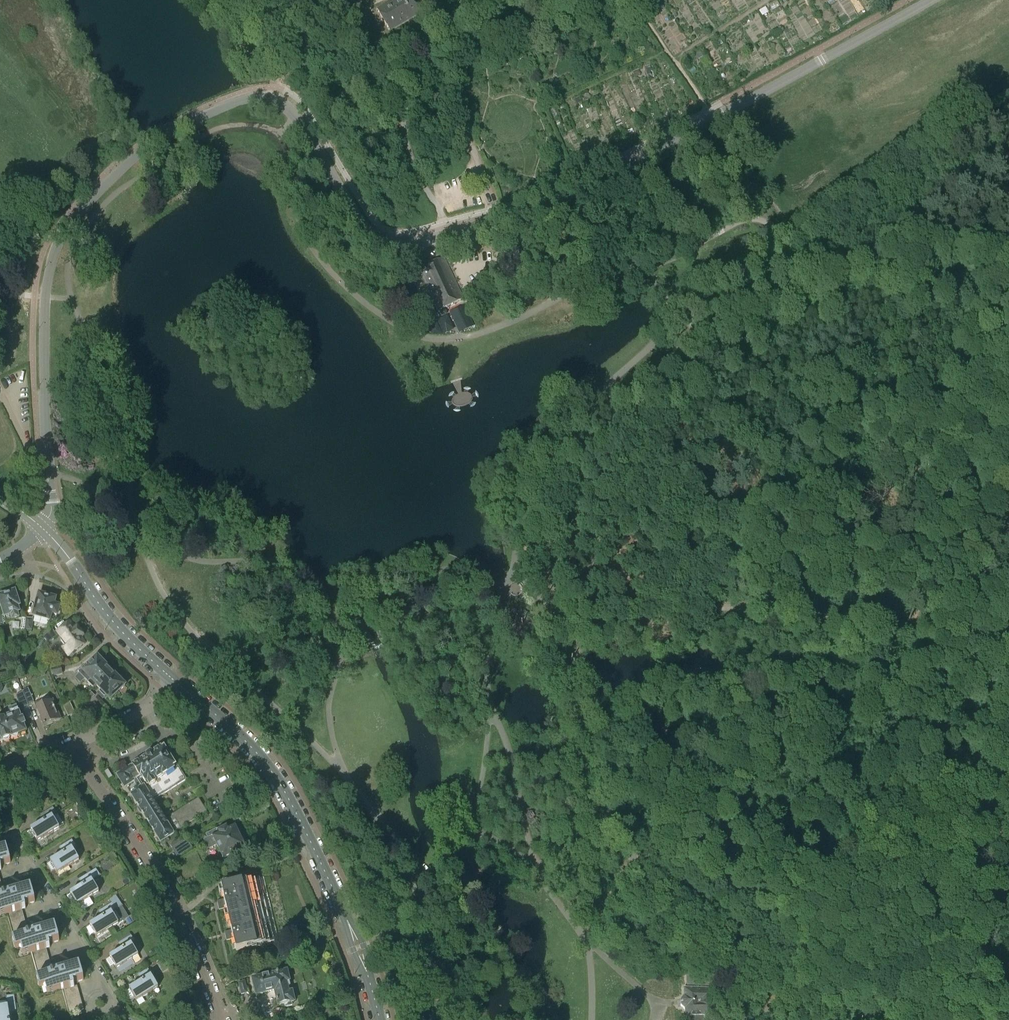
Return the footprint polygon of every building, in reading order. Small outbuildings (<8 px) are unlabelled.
[(377,9),(390,31),(420,13),(413,0),(392,0),(377,9)] [(401,259),(394,259),(393,268),(393,267),(392,270),(393,271),(398,271),(398,266),(401,266),(401,259)] [(459,291),(444,259),(402,277),(412,300),(416,308),(433,301),(438,311),(462,299),(459,291)] [(443,311),(443,319),(456,320),(455,328),(469,329),(469,312),(443,311)] [(4,615),(0,616),(0,624),(7,622),(7,623),(13,621),(13,620),(19,618),(17,613),(19,612),(17,607),(19,606),(15,592),(10,594),(8,592),(3,593),(3,596),(0,597),(0,602),(4,615)] [(50,596),(49,597),(39,594),(33,616),(50,621),(52,614),(57,615),(60,607),(54,605),(56,599),(55,598),(54,597),(50,596)] [(49,642),(59,634),(62,638),(60,640),(65,647),(63,648),(68,655),(84,644),(81,638),(83,637),(77,628),(74,630),(70,624),(58,632),(58,633),(55,635),(51,630),(44,636),(49,642)] [(94,689),(97,686),(112,672),(98,657),(75,678),(80,683),(85,679),(94,689)] [(61,666),(51,668),(52,677),(63,674),(61,666)] [(126,686),(112,672),(97,686),(101,690),(99,692),(105,698),(107,696),(110,700),(126,686)] [(23,693),(29,706),(33,704),(34,702),(28,689),(22,691),(23,693)] [(86,703),(94,696),(90,691),(86,695),(80,697),(86,703)] [(21,709),(29,706),(23,693),(16,695),(21,709)] [(40,702),(35,704),(45,726),(60,720),(52,700),(42,705),(40,702)] [(70,702),(63,705),(68,716),(75,714),(70,702)] [(3,716),(11,737),(12,737),(14,738),(17,737),(18,734),(26,732),(24,726),(26,725),(23,719),(21,719),(16,706),(9,708),(11,713),(3,716)] [(4,740),(6,742),(9,740),(10,738),(11,737),(3,716),(0,717),(0,741),(4,740)] [(124,787),(134,781),(138,789),(131,794),(161,842),(174,834),(174,833),(207,812),(199,798),(165,818),(153,799),(187,779),(179,766),(175,768),(174,766),(176,765),(172,759),(175,758),(170,751),(168,753),(164,747),(162,748),(162,747),(152,753),(150,752),(147,754),(146,756),(116,775),(124,787)] [(57,814),(56,814),(52,808),(40,816),(44,822),(27,832),(27,833),(28,832),(32,839),(35,837),(38,841),(60,828),(63,826),(57,815),(57,814)] [(206,834),(209,839),(206,841),(210,849),(217,845),(224,858),(245,848),(234,827),(229,829),(228,827),(218,831),(217,829),(206,834)] [(60,847),(63,854),(47,864),(47,865),(48,864),(52,871),(55,869),(58,873),(79,860),(72,849),(77,846),(77,845),(76,846),(72,840),(60,847)] [(171,846),(173,850),(182,844),(180,840),(171,846)] [(182,844),(173,850),(178,857),(191,848),(187,841),(182,844)] [(11,863),(7,848),(0,850),(0,870),(2,869),(1,866),(11,863)] [(113,853),(108,856),(112,862),(117,859),(113,853)] [(79,879),(83,886),(67,896),(71,903),(75,901),(77,905),(99,892),(92,881),(101,875),(100,875),(96,869),(79,879)] [(229,920),(272,909),(264,878),(221,888),(224,900),(217,902),(219,910),(226,908),(229,920)] [(35,902),(31,887),(0,895),(0,916),(26,908),(25,905),(35,902)] [(118,900),(115,901),(99,911),(103,917),(86,928),(87,928),(91,934),(94,932),(97,937),(119,924),(123,921),(116,910),(120,908),(120,907),(122,906),(118,900)] [(272,909),(229,920),(231,931),(225,932),(227,940),(233,939),(236,951),(279,940),(272,909)] [(60,941),(55,926),(12,938),(15,949),(21,947),(23,955),(50,947),(49,944),(60,941)] [(135,942),(131,935),(119,943),(123,949),(106,960),(107,960),(111,966),(114,964),(117,969),(123,965),(125,969),(135,963),(132,959),(139,956),(132,945),(136,942),(136,941),(135,942)] [(44,961),(42,953),(33,956),(36,964),(44,961)] [(157,964),(162,972),(171,966),(166,958),(157,964)] [(84,980),(84,979),(80,964),(37,976),(40,988),(45,986),(47,994),(75,986),(74,982),(84,980)] [(139,975),(143,981),(126,991),(126,992),(127,992),(131,998),(134,996),(137,1001),(158,987),(152,976),(153,975),(152,975),(148,969),(139,975)] [(682,999),(681,1000),(681,1006),(685,1009),(685,1017),(687,1017),(687,1019),(702,1019),(701,1016),(716,1015),(714,987),(711,987),(711,984),(706,981),(687,969),(686,969),(687,988),(684,988),(684,996),(682,999)] [(267,975),(266,976),(253,979),(257,995),(275,991),(277,1000),(276,1000),(277,1003),(278,1003),(279,1006),(285,1004),(285,1007),(292,1005),(292,1003),(294,1002),(292,992),(289,993),(286,982),(289,981),(287,971),(273,975),(272,974),(269,974),(267,975)] [(239,983),(240,987),(236,987),(238,994),(241,993),(242,994),(248,993),(245,981),(239,983)] [(7,1001),(0,1002),(0,1019),(10,1019),(9,1013),(17,1012),(14,995),(7,996),(6,996),(7,1001)] [(281,1013),(287,1012),(287,1009),(281,1010),(280,1008),(274,1009),(277,1019),(282,1017),(281,1013)]
